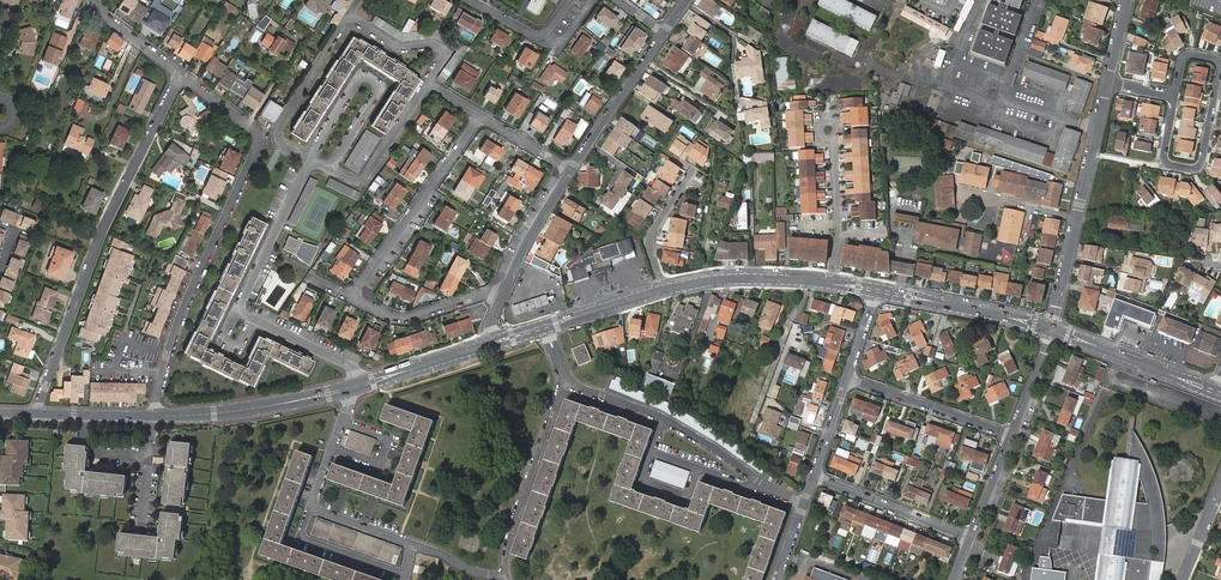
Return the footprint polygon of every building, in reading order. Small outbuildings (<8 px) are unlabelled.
[(58,8),(61,9),(59,15),(69,19),(73,8),(72,8),(75,0),(62,0),(58,8)] [(134,0),(123,0),(117,9),(128,16),(126,18),(137,25),(146,11),(136,4),(137,2),(134,0)] [(173,15),(159,5),(161,2),(158,0),(153,0),(149,7),(152,9),(149,14),(145,12),(142,16),(148,20),(145,23),(156,30),(157,29),(161,32),(173,15)] [(325,14),(327,11),(330,6),(334,0),(309,0),(306,6),(316,13),(319,9),(325,14)] [(351,2),(348,0),(344,1),(344,2),(342,1),(342,0),(334,0),(330,6),(338,12),(337,14),(342,17),(351,2)] [(369,0),(368,0),(364,7),(371,12),(373,9),(368,7),(371,1),(369,0)] [(433,1),(430,6),(445,15),(451,4),(445,0),(438,0),(437,1),(436,3),(433,1)] [(530,2),(525,0),(524,0),(521,6),(526,9),(526,8),(535,13),(543,0),(531,0),(530,2)] [(666,7),(656,0),(638,0),(659,16),(666,7)] [(713,19),(722,6),(712,0),(703,0),(702,1),(703,1),(702,3),(701,3),(700,4),(701,5),(699,9),(713,19)] [(842,17),(849,3),(843,0),(821,0),(818,5),(842,17)] [(962,18),(968,0),(967,3),(960,16),(962,18)] [(962,18),(965,22),(974,2),(973,0),(968,0),(962,18)] [(1001,3),(1002,3),(1006,4),(1009,6),(1020,10),(1024,0),(993,0),(1001,3)] [(1140,18),(1148,20),(1150,21),(1152,22),(1155,14),(1156,12),(1158,6),(1158,4),(1156,3),(1154,2),(1148,0),(1146,0),(1144,5),(1142,12),(1140,18)] [(225,1),(222,7),(234,13),(237,7),(225,1)] [(849,3),(842,17),(850,21),(857,7),(849,3)] [(1007,12),(1009,6),(1006,4),(1002,3),(1001,3),(999,9),(1007,12)] [(1091,3),(1086,19),(1093,21),(1102,25),(1108,9),(1098,6),(1091,3)] [(1001,31),(1016,37),(1023,17),(1007,12),(999,9),(989,5),(982,25),(997,30),(1001,31)] [(906,6),(901,16),(945,38),(950,28),(906,6)] [(729,24),(735,16),(723,7),(717,15),(729,24)] [(759,11),(769,17),(770,12),(762,7),(759,11)] [(857,7),(850,21),(870,31),(877,17),(857,7)] [(458,8),(453,17),(457,20),(455,23),(475,35),(482,22),(476,18),(475,19),(466,14),(466,12),(458,8)] [(604,8),(603,8),(597,16),(611,26),(617,18),(613,16),(614,15),(610,13),(609,11),(604,8)] [(1,38),(2,33),(1,29),(2,25),(7,23),(8,18),(6,12),(2,11),(0,12),(0,38),(1,38)] [(386,22),(375,15),(371,23),(400,42),(434,38),(456,50),(437,78),(444,82),(468,48),(462,44),(460,42),(457,41),(436,29),(416,32),(412,32),(403,33),(402,32),(387,23),(386,22)] [(257,27),(264,32),(272,20),(265,16),(257,27)] [(710,24),(699,16),(688,33),(692,36),(701,42),(707,33),(705,32),(710,24)] [(1058,16),(1048,41),(1055,44),(1058,45),(1060,41),(1061,41),(1069,21),(1058,16)] [(1176,30),(1178,34),(1186,30),(1187,31),(1190,29),(1185,18),(1181,19),(1179,16),(1171,21),(1176,30)] [(806,21),(799,17),(790,35),(797,39),(806,21)] [(291,18),(286,26),(292,30),(297,22),(291,18)] [(412,32),(416,32),(422,21),(417,18),(414,22),(409,32),(412,32)] [(156,30),(145,23),(148,20),(146,19),(144,22),(140,20),(138,22),(159,36),(161,33),(156,30)] [(404,29),(409,32),(414,22),(409,19),(404,29)] [(813,20),(806,34),(852,57),(859,43),(813,20)] [(1094,29),(1096,24),(1085,20),(1084,25),(1088,27),(1083,41),(1097,46),(1100,37),(1102,37),(1104,32),(1094,29)] [(1216,43),(1220,35),(1220,31),(1220,28),(1216,26),(1216,27),(1208,23),(1201,38),(1205,40),(1206,39),(1216,43)] [(625,36),(618,46),(631,56),(635,51),(633,50),(637,45),(638,46),(645,36),(645,35),(633,26),(625,37),(625,36)] [(31,55),(33,41),(29,27),(17,30),(20,41),(19,48),(20,48),(20,53),(31,55)] [(174,32),(170,29),(161,44),(166,46),(167,45),(171,48),(174,50),(180,41),(181,40),(177,37),(173,35),(174,32)] [(503,47),(509,38),(505,36),(506,35),(496,29),(490,40),(503,47)] [(85,32),(80,44),(92,50),(98,37),(94,35),(95,33),(88,30),(87,33),(85,32)] [(250,40),(255,44),(262,33),(256,30),(250,40)] [(763,35),(755,30),(750,37),(758,43),(763,35)] [(1175,48),(1183,44),(1178,34),(1176,30),(1167,34),(1169,37),(1165,40),(1169,46),(1171,51),(1176,49),(1175,48)] [(972,53),(1006,65),(1014,42),(995,36),(980,31),(972,53)] [(104,42),(99,53),(103,54),(106,46),(115,51),(122,40),(112,33),(105,43),(104,42)] [(53,34),(42,61),(44,62),(44,64),(44,65),(46,66),(47,67),(50,68),(51,68),(52,68),(53,67),(54,65),(56,66),(63,48),(62,48),(65,39),(53,34)] [(283,38),(284,37),(284,36),(281,34),(279,38),(278,37),(276,40),(267,35),(261,44),(270,49),(269,52),(276,56),(281,46),(290,52),(295,44),(286,38),(285,39),(283,38)] [(577,45),(575,44),(571,51),(580,57),(591,41),(582,35),(577,42),(578,43),(577,45)] [(195,51),(193,54),(199,58),(200,56),(206,60),(209,62),(211,59),(218,47),(214,45),(215,43),(204,36),(201,42),(195,51)] [(694,55),(703,43),(701,42),(692,36),(689,40),(688,39),(684,45),(685,46),(682,50),(693,57),(694,55)] [(1041,39),(1035,36),(1034,39),(1046,44),(1053,47),(1055,44),(1048,41),(1041,39)] [(1136,36),(1133,45),(1141,48),(1145,40),(1136,36)] [(604,37),(601,41),(607,46),(610,41),(604,37)] [(339,56),(332,68),(330,67),(328,70),(330,71),(315,94),(314,93),(312,96),(313,97),(299,118),(298,118),(296,121),(297,122),(290,133),(304,142),(352,66),(354,67),(358,61),(360,62),(361,59),(397,82),(395,84),(398,86),(371,126),(384,135),(419,80),(416,78),(417,77),(413,74),(412,76),(406,72),(407,70),(400,66),(401,65),(397,62),(396,64),(380,53),(381,51),(377,49),(376,51),(367,45),(366,46),(360,42),(360,41),(357,38),(356,40),(353,38),(340,57),(339,56)] [(468,47),(469,48),(473,51),(474,50),(476,46),(478,43),(479,41),(473,38),(469,45),(468,47)] [(1034,42),(1030,54),(1041,57),(1046,44),(1034,39),(1033,42),(1034,42)] [(181,56),(189,61),(193,54),(195,51),(180,41),(174,50),(174,51),(178,54),(179,52),(181,54),(181,56)] [(601,41),(600,41),(596,47),(602,52),(607,46),(601,41)] [(482,45),(478,43),(476,46),(474,50),(478,53),(482,45)] [(764,82),(760,51),(758,51),(750,45),(748,48),(749,58),(747,58),(747,61),(743,62),(736,63),(738,79),(743,78),(745,76),(744,72),(749,72),(752,73),(754,83),(764,82)] [(530,68),(537,55),(534,53),(529,51),(530,49),(526,46),(524,50),(521,55),(517,61),(523,64),(525,66),(530,68)] [(607,46),(602,52),(611,58),(615,52),(607,46)] [(676,48),(664,65),(676,73),(681,66),(681,67),(687,58),(688,56),(676,48)] [(941,68),(946,52),(941,50),(935,66),(941,68)] [(1094,62),(1095,59),(1088,56),(1087,59),(1074,55),(1075,52),(1071,51),(1069,54),(1073,56),(1070,64),(1091,72),(1094,62)] [(1129,65),(1127,64),(1126,73),(1143,77),(1146,63),(1147,56),(1130,53),(1128,62),(1129,62),(1129,65)] [(788,57),(776,59),(778,91),(797,90),(796,79),(790,79),(788,57)] [(105,59),(102,67),(107,70),(110,61),(105,59)] [(206,67),(221,77),(228,67),(217,60),(216,62),(211,59),(209,62),(206,67)] [(1154,63),(1151,79),(1164,81),(1168,60),(1159,59),(1158,63),(1154,63)] [(523,64),(517,61),(514,66),(523,71),(525,66),(523,64)] [(616,76),(617,77),(624,68),(614,61),(605,73),(614,79),(616,76)] [(1024,76),(1064,91),(1070,76),(1029,61),(1028,63),(1026,70),(1024,76)] [(471,83),(472,84),(475,79),(471,77),(475,71),(463,64),(460,70),(453,81),(463,87),(467,89),(467,90),(471,83)] [(505,64),(502,68),(509,72),(511,68),(505,64)] [(555,68),(553,67),(550,64),(543,75),(540,79),(549,85),(555,77),(561,82),(567,74),(557,66),(555,68)] [(724,87),(727,82),(706,67),(705,68),(700,74),(708,80),(701,91),(705,94),(709,93),(710,92),(716,96),(722,86),(724,87)] [(1201,87),(1204,88),(1208,69),(1195,67),(1192,85),(1201,87)] [(142,77),(144,72),(138,68),(135,74),(142,77)] [(221,77),(217,84),(227,92),(228,90),(236,77),(226,69),(221,77)] [(508,81),(513,84),(514,81),(517,77),(512,74),(508,81)] [(667,85),(652,76),(649,82),(647,81),(645,84),(655,90),(661,94),(667,85)] [(88,88),(104,95),(107,87),(107,83),(104,84),(103,81),(93,77),(88,88)] [(236,77),(228,90),(238,96),(237,98),(241,101),(250,86),(253,82),(246,78),(244,82),(236,77)] [(525,83),(517,77),(514,81),(523,87),(525,83)] [(1081,113),(1092,85),(1076,79),(1066,108),(1081,113)] [(138,108),(142,110),(154,87),(143,81),(129,108),(136,112),(138,108)] [(533,81),(531,86),(540,91),(543,87),(533,81)] [(894,91),(892,97),(890,103),(897,105),(902,94),(907,96),(911,87),(901,83),(898,93),(894,91)] [(227,92),(217,84),(216,86),(226,94),(227,92)] [(655,103),(661,94),(655,90),(645,84),(643,87),(644,88),(641,93),(655,103)] [(1199,105),(1200,105),(1201,100),(1199,99),(1200,93),(1201,87),(1192,85),(1188,85),(1185,102),(1188,103),(1196,104),(1197,104),(1199,105)] [(254,110),(264,96),(250,86),(241,101),(254,110)] [(494,103),(501,91),(497,88),(496,90),(490,86),(484,96),(494,103)] [(715,100),(724,87),(722,86),(716,96),(710,92),(709,93),(705,94),(715,100)] [(592,95),(588,101),(584,107),(592,113),(600,101),(598,100),(600,96),(591,90),(589,94),(592,95)] [(520,110),(522,111),(528,101),(515,93),(505,110),(516,116),(520,110)] [(80,112),(85,101),(78,97),(73,109),(80,112)] [(188,97),(184,99),(189,106),(193,103),(188,97)] [(546,98),(544,104),(554,108),(557,103),(546,98)] [(848,105),(848,109),(853,108),(863,108),(862,99),(837,100),(837,105),(848,105)] [(681,104),(675,100),(673,102),(670,106),(692,121),(699,111),(684,100),(681,104)] [(767,102),(757,100),(759,109),(745,111),(746,122),(761,120),(762,128),(771,127),(767,102)] [(1135,115),(1137,103),(1133,102),(1133,103),(1124,101),(1119,100),(1118,103),(1117,109),(1122,110),(1121,117),(1130,118),(1131,116),(1131,114),(1135,115)] [(269,101),(258,117),(265,122),(266,120),(272,125),(282,110),(269,101)] [(801,111),(806,111),(806,107),(816,106),(816,101),(791,102),(791,112),(801,111)] [(122,117),(127,107),(119,103),(114,113),(122,117)] [(195,114),(198,111),(193,103),(189,106),(189,107),(180,113),(183,118),(182,119),(182,120),(181,122),(182,123),(182,124),(184,126),(185,127),(187,127),(188,127),(189,127),(190,126),(191,127),(189,128),(192,133),(199,128),(205,124),(208,122),(210,113),(208,110),(201,116),(197,118),(195,114)] [(1185,108),(1183,119),(1185,119),(1193,121),(1197,104),(1196,104),(1188,103),(1187,108),(1185,108)] [(902,117),(924,125),(927,117),(891,104),(888,112),(902,117)] [(1143,104),(1140,118),(1142,118),(1157,121),(1160,107),(1143,104)] [(565,118),(570,110),(565,107),(560,115),(565,118)] [(650,107),(643,117),(666,133),(673,123),(662,115),(657,112),(654,109),(650,107)] [(843,113),(843,118),(868,117),(867,108),(863,108),(853,108),(853,113),(843,113)] [(436,123),(446,130),(455,118),(445,111),(436,123)] [(542,132),(550,119),(537,111),(530,123),(529,124),(535,128),(542,132)] [(787,121),(812,120),(812,115),(801,115),(801,111),(791,112),(787,112),(787,121)] [(422,113),(417,120),(421,122),(426,116),(422,113)] [(623,117),(601,148),(613,156),(620,146),(626,150),(633,140),(630,137),(637,127),(623,117)] [(868,117),(843,118),(843,123),(853,123),(854,127),(868,126),(868,117)] [(927,117),(924,125),(956,136),(955,137),(972,142),(977,129),(960,123),(958,128),(927,117)] [(1157,121),(1142,118),(1141,126),(1140,130),(1146,131),(1145,134),(1150,135),(1154,136),(1157,121)] [(563,130),(561,128),(554,140),(561,144),(562,142),(564,140),(566,141),(570,134),(576,125),(566,119),(561,127),(564,128),(563,130)] [(717,123),(712,119),(705,130),(710,134),(712,131),(726,141),(733,131),(719,121),(717,123)] [(1193,139),(1195,139),(1196,129),(1193,128),(1190,128),(1190,126),(1193,127),(1194,121),(1193,121),(1185,119),(1183,119),(1182,119),(1179,136),(1180,136),(1193,139)] [(812,125),(812,120),(787,121),(788,130),(789,130),(802,129),(802,125),(812,125)] [(436,123),(427,135),(439,144),(442,139),(441,138),(446,130),(436,123)] [(84,130),(74,124),(65,142),(77,147),(76,149),(87,154),(93,141),(88,139),(86,143),(83,142),(84,138),(80,137),(84,130)] [(119,126),(110,142),(121,148),(130,131),(119,126)] [(977,129),(972,142),(984,146),(985,142),(990,130),(978,126),(977,129)] [(199,128),(192,133),(195,137),(201,132),(199,128)] [(1065,128),(1056,156),(1051,168),(1068,174),(1071,163),(1074,163),(1075,162),(1072,160),(1081,134),(1065,128)] [(789,139),(813,138),(813,133),(804,134),(803,131),(802,129),(789,130),(789,139)] [(367,130),(345,164),(358,173),(380,139),(367,130)] [(852,135),(843,136),(843,140),(867,139),(867,130),(853,131),(854,132),(852,135)] [(1045,149),(990,130),(985,142),(996,146),(995,150),(1002,152),(1042,165),(1047,152),(1048,150),(1045,149)] [(1124,151),(1128,151),(1130,139),(1126,138),(1127,134),(1118,133),(1115,148),(1124,150),(1124,151)] [(689,156),(695,146),(685,139),(685,138),(680,135),(670,151),(673,152),(674,151),(677,153),(676,154),(685,161),(689,156)] [(1193,139),(1180,136),(1179,141),(1181,141),(1179,152),(1192,154),(1194,144),(1192,143),(1193,139)] [(790,148),(803,147),(803,146),(804,143),(814,142),(813,138),(789,139),(790,148)] [(1152,145),(1153,140),(1141,138),(1140,142),(1136,141),(1134,150),(1150,153),(1151,145),(1152,145)] [(867,139),(843,140),(844,145),(853,144),(854,147),(854,149),(868,148),(867,139)] [(488,155),(494,145),(489,142),(486,140),(486,141),(480,150),(484,153),(488,155)] [(952,143),(944,140),(942,146),(950,149),(952,143)] [(710,148),(699,141),(698,142),(695,146),(689,156),(704,166),(708,161),(710,148)] [(191,158),(173,144),(166,153),(158,163),(152,170),(160,176),(165,169),(170,172),(181,158),(182,160),(181,161),(186,164),(191,158)] [(499,148),(494,145),(488,155),(496,160),(502,150),(503,150),(499,148)] [(199,150),(191,146),(189,153),(198,157),(200,151),(199,150)] [(423,148),(415,159),(424,166),(428,159),(432,154),(431,153),(423,148)] [(868,148),(854,149),(855,151),(853,153),(844,154),(844,158),(868,157),(868,148)] [(228,149),(220,167),(231,173),(240,155),(228,149)] [(800,160),(824,159),(823,154),(814,155),(813,152),(813,151),(799,151),(800,160)] [(733,158),(725,152),(722,157),(730,163),(733,158)] [(1056,156),(1047,152),(1042,165),(1051,168),(1056,156)] [(752,163),(775,161),(775,153),(752,155),(752,163)] [(496,160),(488,155),(484,162),(487,163),(489,160),(495,163),(496,160)] [(752,163),(752,155),(744,156),(744,164),(753,164),(752,163)] [(1051,175),(993,156),(991,164),(1018,170),(1017,175),(1028,178),(1042,179),(1041,182),(1049,184),(1049,182),(1051,175)] [(411,183),(424,166),(415,159),(413,158),(411,157),(399,174),(411,183)] [(476,157),(473,162),(481,167),(484,162),(480,159),(476,157)] [(868,157),(844,158),(845,163),(854,162),(855,165),(855,167),(869,166),(868,157)] [(397,163),(391,158),(387,164),(393,169),(397,163)] [(523,175),(528,166),(522,162),(521,161),(517,159),(516,161),(511,169),(522,176),(523,175)] [(800,169),(814,169),(813,167),(815,164),(824,164),(824,159),(800,160),(800,169)] [(1216,159),(1214,167),(1213,167),(1212,171),(1220,173),(1220,160),(1216,159)] [(681,169),(669,161),(664,168),(662,171),(660,170),(657,174),(658,175),(670,183),(672,184),(675,180),(673,179),(677,174),(681,169)] [(484,162),(481,167),(488,171),(491,166),(487,163),(484,162)] [(959,183),(986,189),(990,170),(964,164),(959,183)] [(541,173),(528,166),(523,175),(522,176),(519,180),(528,186),(532,188),(535,182),(541,173)] [(869,166),(855,167),(855,169),(854,172),(845,172),(845,176),(869,175),(869,166)] [(228,174),(215,167),(202,194),(216,200),(219,194),(220,195),(226,182),(225,181),(228,174)] [(469,167),(462,179),(474,187),(481,174),(483,172),(476,168),(476,169),(475,170),(473,169),(469,167)] [(579,173),(578,186),(598,188),(599,175),(599,170),(599,169),(588,168),(588,174),(579,173)] [(801,178),(825,177),(824,172),(815,173),(814,170),(814,169),(800,169),(801,178)] [(610,191),(601,204),(612,210),(620,198),(622,200),(627,192),(625,190),(634,178),(624,171),(615,183),(618,185),(612,192),(610,191)] [(998,191),(1024,197),(1028,178),(1017,175),(1002,172),(998,191)] [(481,174),(474,187),(477,189),(485,177),(481,174)] [(378,175),(373,181),(374,182),(378,185),(383,179),(378,175)] [(658,180),(652,189),(660,194),(662,195),(665,192),(667,193),(670,188),(668,186),(670,183),(658,175),(656,179),(658,180)] [(869,175),(845,176),(846,181),(855,180),(856,183),(856,185),(870,184),(869,175)] [(93,184),(95,179),(90,176),(87,182),(93,184)] [(508,176),(505,181),(515,188),(517,184),(518,182),(508,176)] [(326,185),(357,200),(361,192),(330,177),(326,185)] [(801,188),(814,187),(814,185),(815,182),(825,182),(825,177),(801,178),(801,188)] [(954,209),(953,177),(936,177),(937,209),(954,209)] [(1176,182),(1176,180),(1160,177),(1157,192),(1173,195),(1176,182)] [(310,179),(288,223),(295,226),(317,182),(310,179)] [(474,187),(462,179),(454,192),(458,194),(460,195),(466,199),(474,187)] [(1027,179),(1024,197),(1045,201),(1049,184),(1041,182),(1027,179)] [(526,190),(528,186),(519,180),(518,182),(517,184),(522,187),(526,190)] [(373,181),(369,187),(369,188),(374,191),(378,185),(374,182),(373,181)] [(727,184),(720,182),(718,190),(725,193),(727,184)] [(1059,191),(1061,192),(1063,185),(1049,182),(1049,184),(1045,201),(1043,206),(1057,209),(1061,194),(1058,194),(1059,191)] [(1173,195),(1173,198),(1178,199),(1178,195),(1190,197),(1190,194),(1197,204),(1204,199),(1192,184),(1190,186),(1189,185),(1188,184),(1181,183),(1180,183),(1176,182),(1173,195)] [(396,183),(390,193),(399,200),(403,194),(403,193),(405,190),(396,183)] [(870,184),(856,185),(856,187),(855,190),(846,190),(846,194),(870,193),(870,184)] [(1155,194),(1147,184),(1143,187),(1144,188),(1137,193),(1147,205),(1150,202),(1153,206),(1160,200),(1155,194)] [(153,190),(145,185),(139,196),(137,195),(134,201),(136,203),(134,206),(132,206),(129,212),(127,215),(140,221),(150,201),(148,200),(149,198),(153,190)] [(1203,193),(1211,202),(1214,200),(1217,203),(1220,199),(1220,195),(1213,185),(1207,190),(1206,190),(1203,193)] [(650,187),(642,200),(653,208),(659,199),(657,198),(660,194),(652,189),(650,187)] [(801,197),(825,195),(825,190),(816,191),(815,189),(814,187),(801,188),(801,197)] [(92,188),(82,208),(94,214),(104,194),(92,188)] [(165,211),(154,237),(155,237),(163,222),(171,220),(173,230),(182,227),(180,216),(186,202),(185,202),(188,196),(182,193),(175,190),(170,201),(173,202),(170,209),(165,211)] [(390,193),(387,191),(386,192),(389,194),(383,202),(392,208),(395,204),(396,205),(399,200),(390,193)] [(870,193),(846,194),(847,199),(856,198),(857,201),(857,203),(861,203),(871,202),(870,193)] [(1190,194),(1190,197),(1188,199),(1195,206),(1197,204),(1190,194)] [(487,195),(482,203),(487,206),(492,198),(487,195)] [(504,205),(514,211),(517,206),(516,205),(519,201),(510,195),(504,205)] [(801,197),(802,206),(815,205),(815,203),(816,200),(826,200),(825,195),(801,197)] [(43,201),(36,197),(31,206),(38,210),(43,201)] [(721,197),(718,206),(730,210),(733,200),(721,197)] [(632,211),(643,219),(646,215),(648,216),(653,208),(642,200),(641,199),(633,212),(632,211)] [(1214,200),(1211,202),(1217,210),(1220,207),(1217,203),(1214,200)] [(585,211),(569,202),(566,203),(564,206),(565,209),(566,210),(564,213),(579,222),(579,221),(584,212),(585,211)] [(851,213),(875,211),(875,202),(871,202),(861,203),(862,205),(860,208),(851,208),(851,213)] [(687,221),(690,221),(691,217),(694,217),(697,206),(683,203),(682,211),(684,211),(683,214),(681,214),(680,219),(687,221)] [(738,229),(748,229),(748,204),(744,204),(734,224),(738,226),(738,229)] [(510,217),(514,211),(504,205),(498,215),(507,220),(509,216),(510,217)] [(802,206),(802,215),(826,214),(826,209),(817,209),(815,207),(815,205),(802,206)] [(443,210),(440,215),(450,221),(456,211),(446,206),(444,210),(443,210)] [(21,214),(5,207),(0,217),(17,224),(21,214)] [(776,209),(777,216),(780,216),(787,216),(787,208),(776,209)] [(998,240),(1010,243),(1013,228),(1020,230),(1024,212),(1005,208),(998,240)] [(469,209),(467,213),(475,219),(478,215),(469,209)] [(146,233),(154,237),(165,211),(155,215),(146,233)] [(373,211),(370,216),(381,224),(385,220),(373,211)] [(643,219),(632,211),(631,211),(625,220),(639,230),(641,226),(640,225),(644,219),(643,219)] [(862,221),(876,220),(875,211),(851,213),(852,217),(861,217),(862,219),(862,221)] [(583,223),(588,214),(584,212),(579,221),(583,223)] [(37,220),(21,214),(17,224),(29,229),(33,230),(37,220)] [(915,218),(895,214),(893,221),(913,225),(915,218)] [(222,274),(216,286),(231,294),(266,223),(251,215),(247,223),(245,222),(244,226),(245,227),(236,244),(235,244),(233,247),(234,248),(224,270),(222,269),(220,273),(222,274)] [(450,221),(440,215),(436,220),(437,221),(434,225),(444,231),(450,221)] [(194,231),(203,235),(206,229),(205,228),(208,223),(206,222),(207,218),(202,216),(194,231)] [(370,216),(363,226),(366,227),(375,234),(377,231),(381,224),(370,216)] [(570,224),(557,216),(551,227),(545,238),(548,240),(558,245),(561,240),(564,241),(567,236),(570,230),(568,229),(570,224)] [(680,219),(672,218),(669,232),(671,233),(684,235),(687,221),(680,219)] [(1057,236),(1060,221),(1047,218),(1043,233),(1044,233),(1057,236)] [(1135,231),(1143,231),(1143,221),(1129,219),(1129,218),(1110,218),(1109,228),(1127,230),(1135,231)] [(1208,241),(1209,231),(1203,230),(1204,223),(1199,222),(1197,223),(1196,229),(1195,229),(1195,232),(1194,233),(1193,238),(1192,243),(1193,243),(1193,245),(1200,246),(1200,244),(1202,245),(1202,246),(1207,247),(1208,241)] [(777,224),(777,249),(785,249),(784,224),(780,224),(777,224)] [(917,235),(915,243),(956,251),(957,244),(952,243),(953,237),(959,238),(960,232),(919,224),(918,226),(917,232),(919,232),(919,235),(917,235)] [(1210,225),(1209,231),(1208,241),(1213,242),(1213,240),(1220,242),(1220,226),(1219,225),(1219,226),(1210,225)] [(345,238),(350,232),(343,227),(339,233),(345,238)] [(371,239),(375,234),(366,227),(359,238),(366,243),(368,244),(371,239)] [(1013,228),(1010,243),(1017,245),(1020,230),(1013,228)] [(481,240),(490,246),(496,235),(486,229),(480,240),(481,240)] [(193,233),(191,232),(190,234),(192,235),(190,238),(187,236),(180,249),(192,256),(203,235),(194,231),(193,233)] [(472,235),(468,232),(463,240),(467,243),(472,235)] [(682,248),(685,236),(684,235),(671,233),(669,242),(664,242),(663,246),(676,249),(676,247),(682,248)] [(959,238),(953,237),(952,243),(957,244),(965,246),(964,252),(978,255),(982,236),(967,233),(966,239),(959,238)] [(1053,251),(1057,236),(1044,233),(1041,248),(1053,251)] [(31,237),(21,234),(19,238),(20,238),(14,251),(23,254),(28,242),(29,242),(31,237)] [(766,260),(778,260),(777,249),(777,236),(758,236),(758,249),(766,249),(766,260)] [(128,244),(114,237),(110,248),(112,248),(103,274),(99,283),(117,289),(120,281),(123,282),(125,277),(129,267),(133,255),(125,252),(128,244)] [(282,250),(297,258),(308,266),(318,248),(302,244),(289,237),(282,250)] [(484,256),(490,246),(481,240),(480,240),(476,238),(471,246),(469,250),(479,257),(481,255),(484,256)] [(593,271),(599,269),(611,266),(612,265),(610,259),(621,255),(635,251),(630,238),(617,243),(599,249),(595,250),(596,254),(595,254),(593,250),(588,252),(582,258),(577,262),(566,271),(570,284),(590,277),(588,273),(593,271)] [(789,239),(789,241),(790,258),(799,258),(799,260),(809,261),(809,257),(813,258),(813,261),(818,262),(818,258),(822,258),(822,262),(827,262),(828,242),(789,239)] [(415,248),(412,254),(423,259),(430,246),(420,240),(416,246),(415,248)] [(558,245),(548,240),(541,253),(538,251),(535,257),(550,264),(550,263),(552,259),(559,246),(558,245)] [(335,245),(331,241),(325,250),(329,253),(335,245)] [(452,241),(449,246),(457,250),(459,246),(452,241)] [(729,244),(721,241),(715,261),(718,261),(722,261),(722,259),(730,259),(729,244)] [(749,243),(739,244),(739,260),(743,260),(743,259),(749,259),(749,243)] [(739,244),(729,244),(730,259),(736,259),(736,260),(739,260),(739,244)] [(1101,257),(1103,248),(1085,245),(1083,255),(1085,256),(1084,260),(1101,264),(1102,258),(1101,257)] [(340,261),(351,268),(359,255),(346,246),(341,253),(344,255),(340,261)] [(679,257),(680,250),(676,249),(663,246),(662,251),(665,251),(663,260),(664,262),(668,263),(668,261),(672,262),(671,263),(683,265),(684,258),(679,257)] [(891,273),(889,254),(882,252),(882,251),(873,249),(872,253),(869,253),(869,248),(860,247),(860,248),(846,246),(843,264),(844,265),(856,267),(856,269),(864,270),(864,267),(871,268),(871,271),(878,273),(879,271),(891,273)] [(1015,248),(1003,246),(1000,263),(1007,264),(1007,261),(1013,261),(1015,248)] [(1053,251),(1041,248),(1038,263),(1050,266),(1053,251)] [(47,261),(51,262),(55,250),(51,249),(47,261)] [(55,250),(51,262),(46,276),(62,283),(67,271),(64,270),(68,261),(70,262),(72,256),(55,250)] [(325,250),(318,259),(323,263),(330,253),(329,253),(325,250)] [(187,260),(177,254),(172,263),(183,269),(187,260)] [(423,259),(412,254),(409,259),(410,260),(408,264),(418,269),(423,259)] [(21,260),(12,256),(5,272),(14,276),(21,260)] [(457,256),(448,273),(459,278),(459,277),(462,273),(462,271),(467,262),(457,256)] [(1146,278),(1149,279),(1152,265),(1150,260),(1133,256),(1130,267),(1135,268),(1133,275),(1134,275),(1146,278)] [(531,264),(546,271),(550,264),(535,257),(531,264)] [(64,270),(67,271),(69,265),(72,266),(73,263),(70,262),(68,261),(64,270)] [(343,278),(351,268),(340,261),(336,267),(335,265),(331,270),(343,278)] [(900,263),(890,261),(891,273),(898,274),(900,263)] [(172,274),(182,278),(184,274),(186,270),(183,269),(169,262),(165,271),(172,274)] [(904,263),(900,263),(898,274),(901,275),(906,276),(908,264),(904,263)] [(1047,265),(1037,263),(1033,278),(1042,280),(1044,275),(1045,270),(1046,270),(1047,265)] [(916,266),(908,264),(906,276),(913,277),(916,266)] [(933,268),(933,267),(931,266),(918,264),(915,275),(930,278),(931,278),(933,268)] [(1079,280),(1092,284),(1093,280),(1092,278),(1096,275),(1103,277),(1104,270),(1081,265),(1079,275),(1080,276),(1079,280)] [(1181,292),(1186,295),(1187,293),(1197,275),(1191,271),(1190,273),(1188,272),(1189,270),(1181,266),(1176,281),(1185,286),(1181,292)] [(941,281),(945,282),(946,279),(947,274),(942,273),(943,270),(933,268),(931,278),(937,279),(937,278),(941,279),(941,281)] [(5,272),(4,276),(3,276),(0,283),(0,285),(11,289),(16,276),(14,276),(5,272)] [(459,278),(448,273),(440,289),(450,294),(454,288),(456,284),(456,282),(459,278)] [(962,276),(947,273),(947,274),(946,279),(951,280),(950,282),(961,284),(962,276)] [(172,274),(169,281),(179,286),(182,280),(182,278),(172,274)] [(1008,285),(1009,277),(994,274),(993,280),(992,285),(996,286),(995,289),(999,290),(1006,292),(1008,285)] [(967,276),(962,275),(962,276),(961,284),(961,285),(976,288),(977,284),(977,280),(967,277),(967,276)] [(1142,294),(1146,278),(1134,275),(1133,280),(1130,279),(1130,282),(1129,282),(1125,283),(1124,290),(1142,294)] [(1198,301),(1204,304),(1205,303),(1213,287),(1216,282),(1207,277),(1206,277),(1205,279),(1204,281),(1202,279),(1203,278),(1197,275),(1187,293),(1191,296),(1197,294),(1198,293),(1202,295),(1198,301)] [(394,294),(399,296),(404,286),(407,280),(398,276),(395,282),(393,281),(389,289),(388,291),(394,294)] [(993,280),(978,277),(977,280),(977,284),(981,285),(980,288),(991,290),(992,285),(993,280)] [(435,281),(427,278),(422,286),(429,290),(435,281)] [(169,281),(165,289),(175,294),(179,286),(169,281)] [(117,289),(99,283),(97,289),(93,302),(83,327),(81,327),(78,335),(96,342),(99,334),(104,335),(112,313),(114,309),(118,297),(115,296),(117,289)] [(1034,299),(1038,285),(1030,284),(1026,300),(1032,301),(1032,299),(1034,299)] [(1086,284),(1085,289),(1098,292),(1099,287),(1086,284)] [(1006,292),(1006,294),(1021,297),(1023,288),(1008,285),(1006,292)] [(1045,287),(1038,285),(1034,299),(1041,301),(1044,292),(1045,287)] [(231,294),(216,286),(210,297),(209,296),(207,300),(208,301),(183,352),(186,353),(185,355),(189,357),(190,356),(197,359),(196,361),(236,380),(236,379),(243,382),(243,384),(247,386),(247,384),(251,386),(265,358),(267,359),(268,357),(306,375),(313,361),(303,356),(304,355),(300,352),(299,354),(273,342),(273,343),(265,340),(266,338),(262,336),(261,338),(259,336),(245,364),(242,363),(241,365),(215,352),(216,351),(212,349),(211,350),(206,348),(208,345),(206,344),(231,294)] [(404,286),(399,296),(405,299),(411,301),(411,300),(415,292),(404,286)] [(422,286),(421,286),(415,299),(419,301),(433,296),(435,292),(429,290),(422,286)] [(159,287),(155,295),(172,302),(174,298),(175,294),(165,289),(159,287)] [(0,289),(0,304),(1,305),(3,300),(6,301),(9,293),(0,289)] [(39,307),(37,306),(33,317),(45,322),(49,312),(51,313),(51,311),(49,310),(50,307),(52,307),(57,293),(46,289),(40,304),(39,307)] [(262,289),(255,304),(259,306),(261,301),(259,300),(262,295),(264,296),(266,291),(262,289)] [(1098,292),(1085,289),(1084,289),(1080,308),(1085,309),(1094,312),(1097,302),(1099,293),(1098,292)] [(1114,292),(1108,290),(1106,296),(1115,299),(1117,293),(1115,293),(1114,292)] [(172,302),(155,295),(151,304),(159,307),(168,311),(170,307),(172,302)] [(303,320),(313,300),(303,295),(298,305),(294,314),(293,316),(303,320)] [(533,299),(536,309),(550,305),(547,295),(533,299)] [(712,309),(717,311),(721,300),(716,299),(717,297),(712,296),(704,317),(709,319),(712,309)] [(735,322),(737,319),(740,311),(742,312),(754,316),(759,304),(747,299),(747,300),(742,298),(741,299),(732,321),(735,322)] [(529,311),(536,309),(533,299),(526,301),(529,311)] [(1156,314),(1115,299),(1104,326),(1117,331),(1123,316),(1151,327),(1156,314)] [(725,300),(720,315),(723,316),(723,319),(730,321),(736,304),(725,300)] [(835,306),(836,302),(832,301),(830,305),(814,300),(811,309),(826,313),(832,315),(835,306)] [(515,316),(529,311),(526,301),(512,306),(515,316)] [(781,306),(768,301),(759,323),(772,328),(781,306)] [(289,312),(294,314),(298,305),(294,303),(289,312)] [(696,319),(699,311),(693,308),(694,306),(688,304),(686,310),(685,312),(683,311),(684,309),(685,306),(679,304),(677,310),(676,309),(671,322),(674,324),(671,332),(681,335),(683,328),(689,331),(692,323),(693,323),(695,318),(696,319)] [(327,328),(335,311),(330,309),(325,306),(321,315),(318,319),(317,322),(327,328)] [(830,322),(840,325),(842,318),(853,322),(856,312),(835,306),(832,315),(831,320),(830,322)] [(159,307),(155,315),(165,319),(168,311),(159,307)] [(290,314),(282,310),(279,315),(287,319),(290,314)] [(461,315),(456,317),(458,321),(458,322),(461,333),(468,331),(467,330),(472,328),(469,318),(467,313),(461,315)] [(16,324),(18,317),(7,314),(5,321),(16,324)] [(660,316),(649,314),(646,332),(645,335),(653,336),(654,332),(657,332),(660,316)] [(809,315),(803,314),(800,323),(806,325),(809,315)] [(155,315),(152,323),(161,327),(165,319),(155,315)] [(888,319),(886,316),(879,319),(882,326),(877,329),(880,335),(885,333),(886,334),(888,339),(897,335),(889,319),(888,319)] [(349,339),(357,322),(346,317),(344,321),(343,323),(338,334),(339,334),(344,337),(349,339)] [(709,319),(704,317),(698,333),(704,335),(709,319)] [(1167,319),(1164,318),(1164,319),(1159,330),(1159,332),(1158,332),(1168,336),(1169,334),(1170,334),(1188,342),(1190,342),(1195,330),(1192,329),(1176,322),(1167,319)] [(635,336),(640,337),(641,332),(641,331),(642,323),(642,321),(637,320),(631,319),(630,330),(629,337),(635,337),(635,336)] [(152,323),(147,320),(142,331),(157,337),(159,332),(161,327),(152,323)] [(914,340),(918,348),(927,344),(922,333),(926,331),(920,320),(912,324),(912,326),(908,327),(911,334),(908,335),(911,341),(914,340)] [(452,336),(461,333),(458,322),(446,326),(444,326),(445,330),(447,335),(447,337),(452,336)] [(728,329),(718,325),(717,330),(719,331),(717,336),(724,338),(725,333),(727,334),(728,329)] [(27,357),(30,348),(35,335),(22,331),(12,327),(8,337),(18,341),(14,352),(27,357)] [(371,349),(379,332),(373,330),(368,327),(364,336),(361,341),(360,344),(371,349)] [(825,348),(838,352),(845,331),(831,327),(829,332),(830,332),(834,334),(831,344),(826,343),(825,348)] [(618,342),(624,340),(623,328),(615,331),(618,342)] [(1195,347),(1216,356),(1220,347),(1220,334),(1206,328),(1204,333),(1200,332),(1195,347)] [(413,348),(413,349),(428,344),(424,331),(418,333),(417,330),(409,332),(410,335),(409,336),(412,347),(413,348)] [(601,347),(618,342),(615,331),(609,332),(609,334),(604,335),(604,334),(598,335),(601,347)] [(834,334),(830,332),(826,343),(831,344),(834,334)] [(948,337),(947,333),(939,337),(949,356),(957,352),(950,336),(948,337)] [(969,339),(972,344),(982,340),(983,342),(985,341),(982,333),(969,339)] [(409,350),(413,348),(412,347),(409,336),(405,337),(395,340),(397,348),(398,353),(407,350),(409,350)] [(771,339),(764,336),(762,341),(762,347),(769,347),(769,343),(771,339)] [(982,340),(972,344),(969,346),(971,349),(979,365),(988,361),(984,354),(990,350),(985,341),(983,342),(982,340)] [(619,345),(618,342),(601,347),(602,350),(619,345)] [(585,344),(574,348),(577,355),(575,356),(579,366),(592,361),(585,344)] [(884,351),(896,354),(898,349),(885,345),(884,350),(879,353),(877,349),(868,354),(870,357),(868,358),(869,359),(866,361),(868,367),(872,365),(872,367),(876,365),(888,359),(884,351)] [(831,373),(838,352),(825,348),(822,347),(821,351),(823,352),(822,354),(827,356),(826,359),(822,370),(831,373)] [(1009,355),(1007,351),(1000,354),(1009,374),(1018,370),(1010,354),(1009,355)] [(655,352),(653,360),(660,362),(663,354),(655,352)] [(806,360),(788,353),(784,364),(802,371),(806,360)] [(900,366),(899,367),(894,369),(896,371),(894,372),(898,380),(903,377),(902,375),(919,368),(914,359),(915,359),(913,354),(907,357),(909,361),(906,363),(904,360),(899,363),(900,366)] [(1074,356),(1068,369),(1078,373),(1081,374),(1082,375),(1084,368),(1080,367),(1083,360),(1074,356)] [(648,374),(655,377),(661,362),(660,362),(653,360),(651,364),(648,374)] [(1095,380),(1100,382),(1106,369),(1100,367),(1095,380)] [(945,368),(931,374),(929,375),(925,377),(929,384),(933,392),(941,388),(938,382),(949,376),(945,368)] [(635,369),(633,381),(644,387),(644,386),(648,374),(649,371),(635,369)] [(1078,373),(1068,369),(1063,382),(1072,386),(1077,388),(1080,381),(1078,381),(1075,379),(1076,378),(1079,379),(1081,374),(1078,373)] [(26,388),(29,379),(31,375),(22,372),(21,376),(12,373),(8,382),(14,383),(18,385),(15,392),(25,396),(28,388),(26,388)] [(645,386),(644,388),(670,400),(670,399),(676,385),(655,377),(648,374),(644,386),(645,386)] [(969,390),(979,385),(975,376),(972,378),(970,379),(968,376),(968,375),(960,379),(962,383),(960,384),(956,386),(959,393),(963,392),(963,393),(966,398),(972,395),(969,390)] [(84,376),(72,376),(70,401),(78,402),(78,397),(83,397),(84,376)] [(808,397),(800,394),(799,396),(806,399),(819,403),(820,400),(822,400),(827,383),(818,380),(813,395),(809,393),(808,397)] [(145,383),(91,382),(90,400),(136,401),(136,393),(145,393),(146,388),(145,383)] [(991,392),(989,393),(985,395),(989,404),(1010,394),(1004,382),(989,389),(991,392)] [(52,394),(50,394),(50,400),(59,400),(59,397),(63,398),(63,391),(54,391),(54,393),(52,393),(52,394)] [(959,393),(956,395),(959,401),(966,398),(963,393),(963,392),(959,393)] [(1093,401),(1095,396),(1085,392),(1083,397),(1093,401)] [(749,423),(754,425),(765,397),(757,394),(754,401),(757,402),(749,423)] [(1068,397),(1063,410),(1072,414),(1077,401),(1068,397)] [(1082,401),(1091,405),(1093,401),(1083,397),(1081,401),(1082,401)] [(864,413),(867,403),(854,398),(850,411),(863,415),(864,413)] [(813,424),(819,408),(818,407),(819,403),(806,399),(805,402),(807,402),(806,407),(809,408),(804,421),(813,424)] [(566,400),(559,420),(541,471),(512,554),(528,560),(531,550),(533,550),(536,539),(535,539),(543,518),(544,519),(547,508),(546,508),(553,487),(555,487),(558,476),(557,476),(564,456),(566,456),(569,445),(568,445),(573,431),(575,425),(576,426),(578,422),(614,435),(630,441),(629,444),(630,445),(629,450),(624,465),(622,464),(619,475),(620,475),(610,501),(700,533),(709,508),(710,508),(711,505),(747,517),(764,523),(762,527),(764,527),(757,547),(756,547),(752,557),(753,558),(746,578),(745,578),(744,579),(763,579),(787,513),(762,504),(762,503),(753,500),(753,501),(739,496),(734,494),(734,493),(725,490),(725,491),(700,483),(690,510),(686,509),(686,510),(666,503),(667,502),(656,498),(655,499),(636,492),(636,491),(633,490),(653,431),(628,422),(628,421),(620,417),(619,419),(614,417),(600,412),(601,411),(592,408),(591,409),(566,400)] [(1072,414),(1077,416),(1082,403),(1077,401),(1072,414)] [(881,408),(867,403),(864,413),(863,415),(862,418),(875,423),(881,408)] [(414,435),(428,440),(429,436),(434,422),(408,412),(399,409),(387,405),(382,421),(413,432),(412,435),(414,435)] [(780,413),(767,408),(763,419),(765,419),(764,422),(763,426),(765,432),(773,435),(772,436),(776,438),(780,428),(775,426),(780,413)] [(790,419),(792,415),(785,409),(782,413),(790,419)] [(1072,414),(1063,410),(1058,423),(1067,426),(1072,414)] [(1070,434),(1072,429),(1077,416),(1072,414),(1067,426),(1065,432),(1070,434)] [(789,422),(799,425),(801,420),(791,417),(789,422)] [(898,435),(901,426),(888,421),(885,430),(898,435)] [(797,430),(799,425),(789,422),(788,427),(797,430)] [(938,438),(942,429),(928,424),(925,434),(938,438)] [(772,436),(773,435),(765,432),(763,426),(759,431),(772,436)] [(914,430),(901,426),(898,435),(897,440),(900,441),(902,437),(911,439),(914,430)] [(955,433),(942,429),(938,438),(936,444),(941,446),(943,440),(951,443),(952,443),(952,442),(955,433)] [(1077,437),(1078,437),(1080,432),(1072,429),(1070,434),(1077,437)] [(1041,437),(1039,443),(1041,444),(1048,447),(1052,449),(1055,443),(1051,441),(1053,434),(1044,430),(1041,437)] [(1164,528),(1154,532),(1144,537),(1151,555),(1148,579),(1160,579),(1162,569),(1165,553),(1166,537),(1166,527),(1165,513),(1163,504),(1160,490),(1157,479),(1150,461),(1146,453),(1141,444),(1137,436),(1133,430),(1132,433),(1136,437),(1140,444),(1144,452),(1152,468),(1156,481),(1159,493),(1160,498),(1162,509),(1163,517),(1163,523),(1164,528)] [(352,431),(345,447),(371,456),(377,440),(352,431)] [(801,455),(803,455),(810,435),(801,432),(794,453),(796,453),(801,455)] [(1052,521),(1066,523),(1066,520),(1107,525),(1107,528),(1115,530),(1111,556),(1106,556),(1103,578),(1118,579),(1148,579),(1151,555),(1144,537),(1154,532),(1164,528),(1163,523),(1163,517),(1162,509),(1160,498),(1159,493),(1156,481),(1152,468),(1144,452),(1140,444),(1136,437),(1132,433),(1128,462),(1116,460),(1110,501),(1062,494),(1052,521)] [(856,437),(847,434),(845,439),(855,442),(856,437)] [(1075,443),(1077,437),(1070,434),(1067,439),(1075,443)] [(428,440),(414,435),(395,486),(335,465),(329,480),(344,485),(374,496),(405,507),(428,440)] [(29,441),(7,440),(7,447),(7,456),(3,455),(3,457),(2,464),(1,485),(7,485),(20,486),(21,477),(23,477),(24,466),(28,466),(29,453),(29,448),(29,441)] [(943,440),(941,446),(949,449),(951,443),(943,440)] [(918,442),(914,454),(920,457),(925,445),(918,442)] [(170,466),(168,466),(164,503),(181,505),(182,497),(185,497),(187,475),(185,475),(186,468),(188,468),(191,445),(172,443),(172,448),(170,448),(169,458),(171,458),(170,466)] [(1051,456),(1054,449),(1052,449),(1048,447),(1041,444),(1039,443),(1036,449),(1034,456),(1043,460),(1049,462),(1051,456)] [(126,477),(97,474),(97,477),(88,476),(89,473),(86,473),(88,453),(87,453),(87,448),(69,444),(66,469),(70,470),(67,489),(80,490),(79,492),(84,493),(100,495),(115,497),(116,494),(124,495),(126,477)] [(972,461),(976,451),(963,447),(959,456),(972,461)] [(989,456),(976,451),(972,461),(979,463),(977,468),(984,470),(989,456)] [(330,579),(381,579),(282,545),(313,457),(297,452),(261,556),(330,579)] [(796,476),(801,459),(800,459),(801,455),(796,453),(795,457),(792,456),(787,473),(796,476)] [(847,461),(843,471),(855,475),(861,460),(849,456),(848,459),(847,461)] [(831,466),(843,471),(847,461),(835,457),(831,466)] [(871,471),(883,476),(887,467),(889,461),(883,459),(879,457),(876,458),(875,462),(871,471)] [(911,458),(908,465),(909,466),(915,468),(916,468),(918,461),(911,458)] [(690,472),(656,460),(650,477),(684,489),(690,472)] [(887,467),(883,476),(895,481),(898,471),(891,469),(894,463),(889,461),(887,467)] [(956,464),(951,462),(948,471),(953,473),(956,464)] [(1039,470),(1033,484),(1043,487),(1048,474),(1039,470)] [(967,478),(977,482),(979,477),(968,473),(967,478)] [(903,495),(915,500),(919,490),(920,486),(923,481),(923,479),(920,478),(917,483),(914,482),(912,488),(907,486),(903,495)] [(943,500),(955,505),(958,496),(961,491),(954,488),(952,493),(946,491),(948,486),(943,484),(937,498),(943,500)] [(1042,502),(1047,489),(1043,487),(1033,484),(1028,497),(1037,500),(1042,502)] [(919,490),(915,500),(927,505),(930,495),(921,491),(923,487),(920,486),(919,490)] [(958,496),(955,505),(967,510),(970,500),(965,498),(966,494),(967,493),(961,491),(958,496)] [(834,497),(822,492),(818,501),(825,504),(824,506),(829,508),(829,510),(834,512),(835,511),(838,513),(841,506),(837,504),(838,502),(832,500),(834,497)] [(4,495),(3,511),(3,519),(3,520),(7,520),(6,524),(6,534),(8,534),(8,538),(8,540),(27,541),(29,524),(29,512),(25,512),(25,510),(25,495),(6,495),(4,495)] [(1014,504),(1009,517),(1018,521),(1019,519),(1026,522),(1031,510),(1024,508),(1014,504)] [(853,520),(857,510),(852,509),(851,508),(845,506),(841,515),(838,520),(842,524),(848,517),(853,520)] [(865,524),(869,515),(857,510),(853,520),(852,524),(858,527),(856,533),(861,536),(864,529),(865,524)] [(160,537),(156,537),(156,540),(148,539),(148,536),(119,533),(118,550),(126,551),(126,554),(162,558),(162,555),(174,557),(176,538),(180,538),(182,522),(179,522),(180,514),(163,512),(160,537)] [(877,529),(881,520),(876,518),(875,517),(869,515),(865,524),(864,529),(870,531),(871,527),(877,529)] [(849,532),(852,524),(853,520),(848,517),(842,524),(840,529),(849,532)] [(1018,535),(1023,522),(1018,521),(1009,517),(1007,521),(1007,523),(1004,530),(1013,533),(1018,535)] [(310,534),(391,563),(394,555),(399,556),(402,548),(316,518),(310,534)] [(889,534),(893,525),(881,520),(877,529),(875,534),(874,537),(886,542),(888,536),(889,534)] [(1107,525),(1066,520),(1066,523),(1107,528),(1107,525)] [(901,539),(904,529),(900,528),(898,527),(893,525),(889,534),(891,535),(901,539)] [(1100,577),(1103,578),(1106,556),(1111,556),(1115,530),(1107,528),(1100,577)] [(912,543),(916,534),(904,529),(901,539),(898,547),(909,551),(912,543)] [(924,548),(928,539),(916,534),(912,543),(924,548)] [(939,546),(940,543),(935,541),(934,541),(928,539),(924,548),(936,553),(939,546)] [(924,548),(912,543),(909,551),(921,556),(923,550),(924,548)] [(946,546),(940,543),(939,546),(936,553),(948,558),(952,548),(946,546)] [(1009,544),(1004,557),(1013,561),(1016,562),(1021,549),(1018,548),(1009,544)] [(1022,549),(1031,553),(1033,547),(1024,544),(1022,549)] [(14,579),(18,579),(23,560),(22,559),(5,556),(0,554),(0,577),(14,579)] [(1066,573),(1051,570),(1051,569),(1051,566),(1051,563),(1051,560),(1050,557),(1041,556),(1039,569),(1033,568),(1031,579),(1065,579),(1066,573)] [(1016,570),(1019,563),(1016,562),(1013,561),(1004,557),(999,570),(1008,574),(1010,568),(1016,570)] [(864,562),(862,567),(874,572),(876,566),(864,562)] [(814,567),(810,577),(809,579),(848,579),(814,567)]
